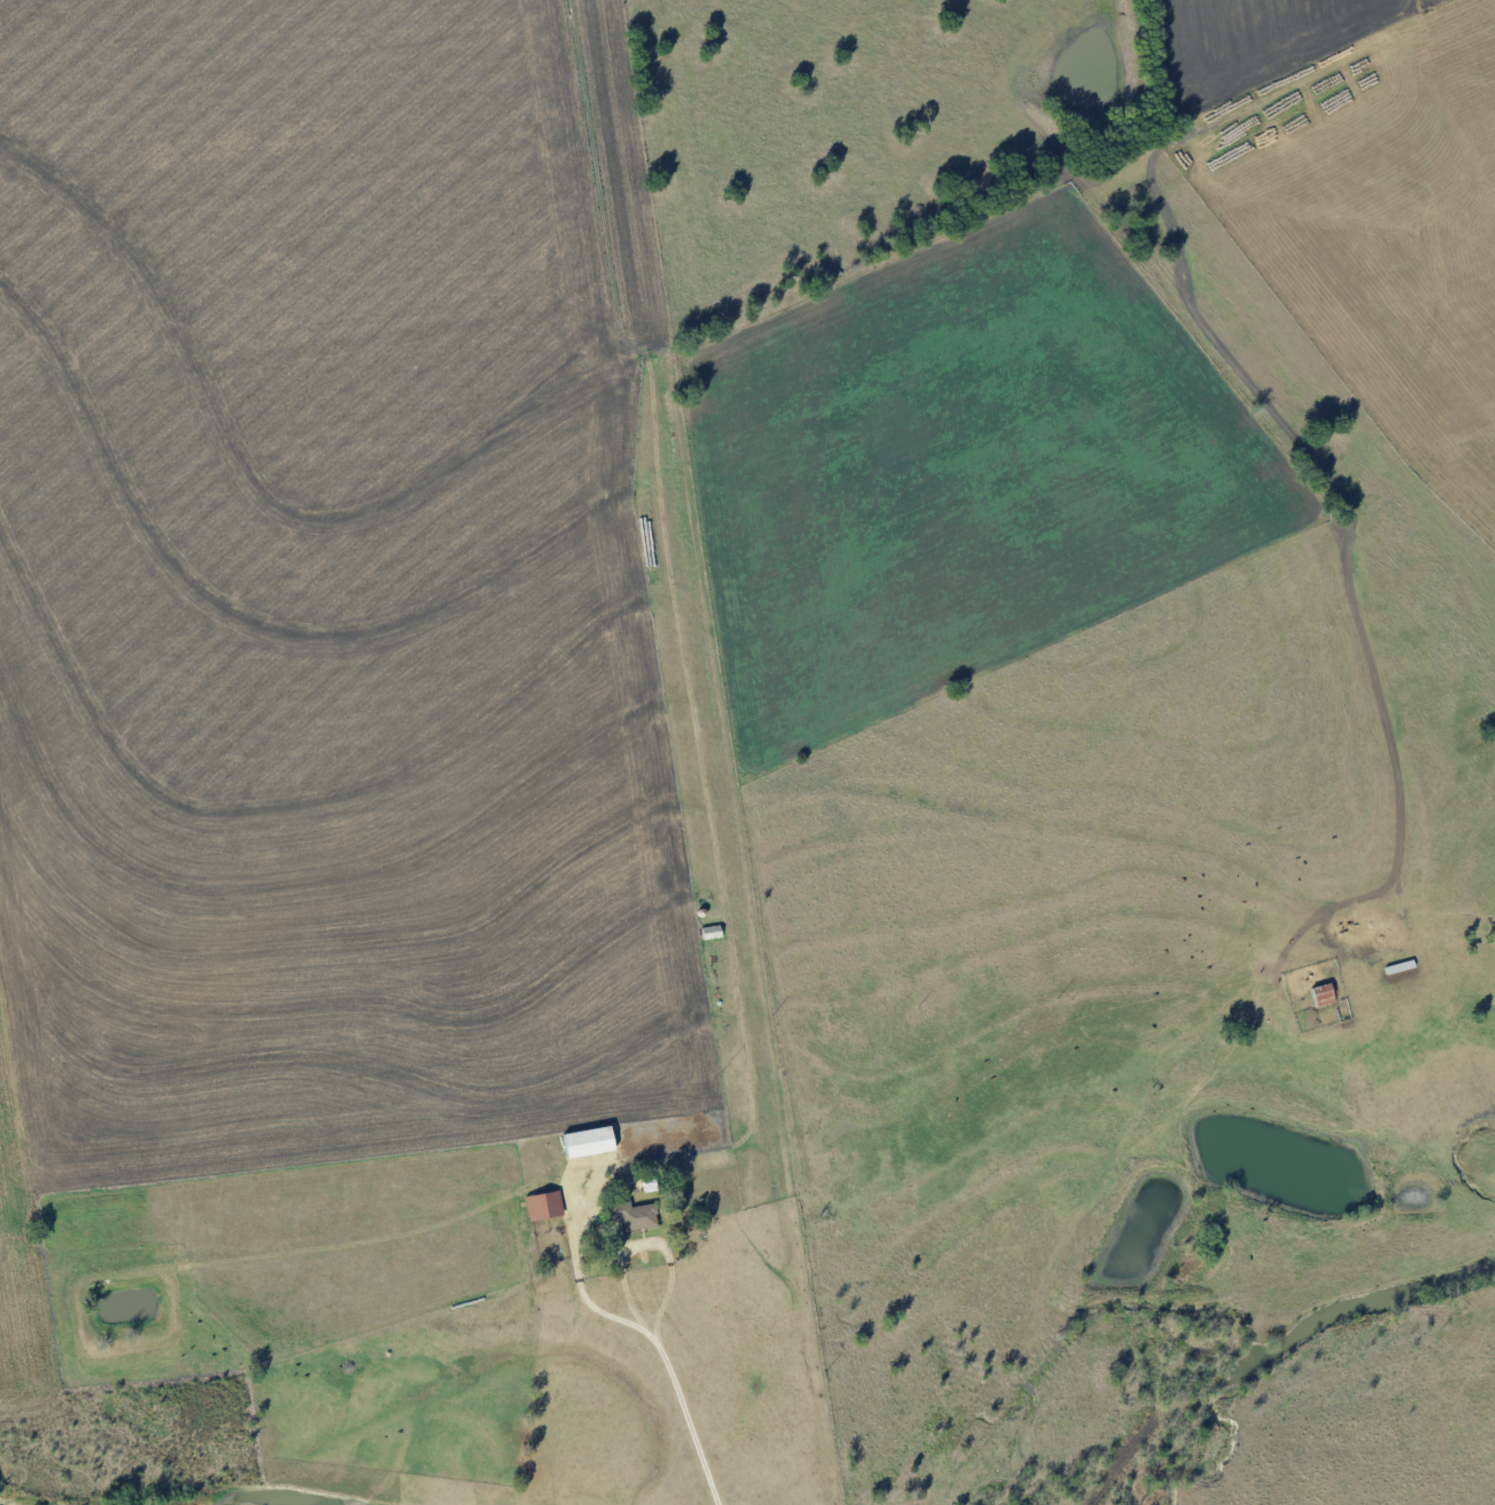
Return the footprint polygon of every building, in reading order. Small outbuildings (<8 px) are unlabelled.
[(557,1134),(561,1158),(608,1151),(604,1126),(557,1134)] [(638,1177),(641,1193),(654,1191),(652,1175),(638,1177)] [(561,1214),(556,1189),(522,1197),(528,1221),(561,1214)] [(655,1227),(651,1203),(628,1207),(627,1201),(605,1204),(607,1221),(619,1219),(621,1232),(655,1227)]
